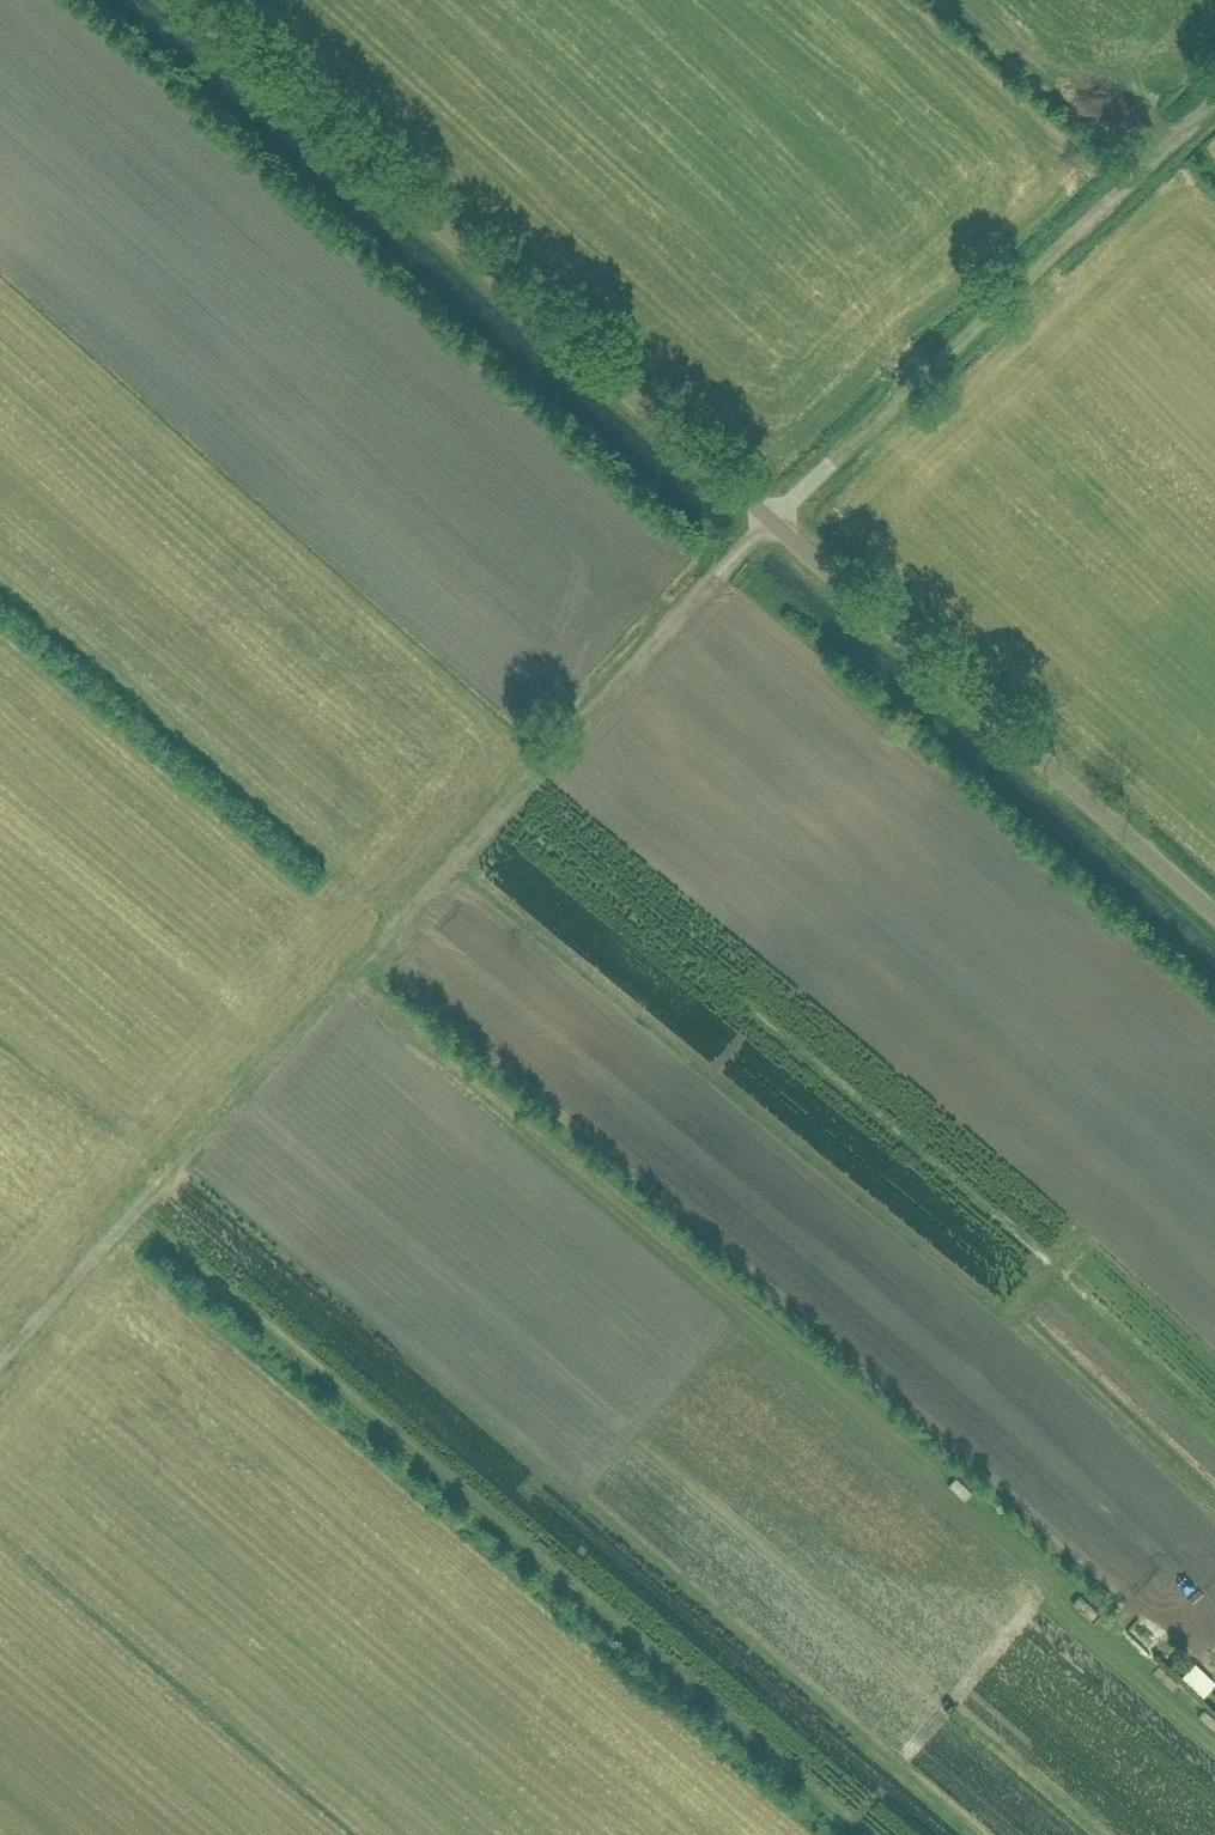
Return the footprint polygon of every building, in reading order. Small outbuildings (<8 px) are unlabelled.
[(1199,1699),(1214,1685),(1194,1663),(1179,1678),(1199,1699)]
